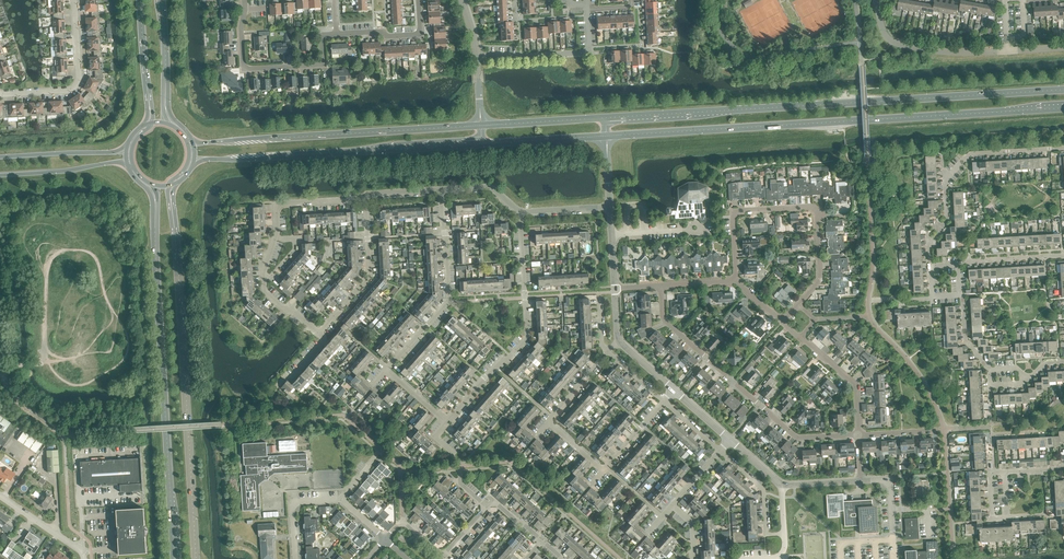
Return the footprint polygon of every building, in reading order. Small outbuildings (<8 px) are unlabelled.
[(293,3),(294,10),(303,9),(302,0),(296,0),(296,3),(293,3)] [(91,12),(92,15),(99,15),(98,5),(96,5),(85,5),(86,12),(91,12)] [(233,6),(226,6),(226,10),(220,10),(221,20),(227,19),(227,18),(233,17),(232,10),(233,9),(233,6)] [(53,7),(53,17),(63,17),(63,12),(64,11),(64,7),(53,7)] [(86,19),(87,25),(100,24),(99,15),(92,15),(92,18),(86,19)] [(53,17),(54,27),(65,26),(65,22),(64,22),(63,17),(53,17)] [(433,24),(434,27),(440,27),(440,17),(425,18),(425,21),(429,21),(429,24),(433,24)] [(93,31),(93,35),(100,34),(100,24),(87,25),(87,32),(93,31)] [(54,27),(54,37),(64,36),(64,31),(65,31),(65,26),(54,27)] [(220,44),(220,49),(228,48),(228,45),(232,45),(231,32),(225,32),(225,31),(224,31),(224,32),(222,32),(222,44),(220,44)] [(87,38),(88,45),(101,44),(100,34),(93,35),(93,38),(87,38)] [(300,35),(300,39),(302,39),(302,51),(311,51),(311,45),(310,45),(310,43),(310,38),(307,38),(307,35),(300,35)] [(54,37),(55,47),(66,46),(66,41),(65,41),(64,36),(54,37)] [(254,38),(255,51),(264,50),(263,37),(254,38)] [(647,39),(647,42),(646,42),(646,47),(651,47),(651,45),(658,44),(657,38),(647,39)] [(276,44),(277,53),(288,52),(288,49),(292,49),(291,41),(286,42),(286,44),(276,44)] [(375,56),(384,55),(385,55),(384,48),(384,47),(381,47),(380,42),(374,43),(375,44),(374,44),(375,56)] [(419,43),(419,45),(420,45),(420,55),(426,55),(426,48),(428,48),(428,43),(425,43),(425,44),(422,44),(422,43),(419,43)] [(94,51),(94,54),(101,54),(101,44),(88,45),(88,51),(94,51)] [(331,45),(331,48),(331,50),(332,54),(347,54),(348,55),(352,55),(351,47),(348,47),(347,44),(331,45)] [(55,47),(56,57),(66,56),(65,51),(66,51),(66,46),(55,47)] [(228,48),(220,49),(220,54),(223,54),(224,65),(226,65),(226,66),(227,66),(227,65),(233,65),(232,52),(228,52),(228,48)] [(89,58),(89,64),(100,64),(99,58),(102,58),(101,54),(94,54),(94,58),(89,58)] [(56,57),(56,66),(67,66),(67,61),(66,61),(66,56),(56,57)] [(9,67),(5,57),(0,59),(0,70),(9,67)] [(95,71),(95,74),(103,73),(102,70),(100,70),(100,64),(89,64),(89,71),(95,71)] [(67,66),(56,66),(57,80),(64,80),(64,76),(67,76),(67,70),(68,70),(67,66)] [(0,70),(0,75),(1,74),(2,80),(12,76),(9,67),(0,70)] [(333,70),(333,85),(338,85),(338,83),(346,83),(345,77),(348,77),(347,68),(342,68),(343,70),(333,70)] [(90,78),(87,83),(97,88),(99,83),(101,84),(103,81),(103,73),(95,74),(95,77),(93,78),(93,79),(90,78)] [(243,83),(237,84),(236,77),(232,78),(231,73),(227,73),(227,74),(223,75),(224,78),(222,78),(223,82),(222,82),(222,83),(228,83),(228,86),(233,86),(233,89),(237,89),(237,92),(244,91),(243,83)] [(314,76),(307,77),(307,85),(308,85),(310,85),(311,87),(316,86),(315,84),(319,84),(318,75),(314,75),(314,76)] [(296,86),(299,85),(299,77),(292,78),(292,76),(288,77),(288,86),(291,86),(292,88),(296,88),(296,86)] [(276,79),(269,79),(270,87),(273,87),(273,89),(278,89),(278,87),(281,86),(280,77),(276,77),(276,79)] [(299,85),(300,89),(308,88),(308,85),(307,85),(307,77),(299,77),(299,85)] [(259,88),(262,88),(261,79),(254,80),(254,79),(250,79),(250,87),(250,88),(254,88),(254,90),(259,90),(259,88)] [(262,88),(262,91),(270,90),(270,87),(269,79),(261,79),(262,88)] [(89,93),(86,95),(92,100),(95,96),(96,95),(94,94),(97,88),(87,83),(84,89),(89,92),(89,93)] [(80,94),(75,98),(80,106),(85,103),(87,105),(88,104),(92,100),(86,95),(84,98),(83,99),(80,94)] [(70,106),(66,107),(67,114),(74,114),(77,112),(75,110),(80,106),(75,98),(69,101),(71,103),(69,104),(70,106)] [(50,108),(46,108),(47,116),(57,115),(57,113),(56,102),(50,102),(50,108)] [(62,102),(56,102),(57,113),(63,112),(63,115),(67,114),(66,107),(63,107),(62,102)] [(30,109),(27,109),(27,117),(37,116),(36,103),(30,104),(30,109)] [(43,103),(36,103),(37,116),(37,114),(43,113),(43,116),(47,116),(46,108),(43,108),(43,103)] [(11,110),(7,110),(8,118),(11,118),(11,115),(17,115),(17,104),(10,105),(11,110)] [(23,104),(17,104),(17,115),(23,115),(23,117),(27,117),(27,109),(23,109),(23,104)] [(1040,155),(1040,159),(1041,159),(1042,168),(1049,168),(1049,158),(1043,158),(1043,154),(1040,155)] [(926,157),(926,164),(936,163),(936,162),(936,158),(940,158),(940,155),(935,155),(935,156),(926,157)] [(1026,155),(1027,159),(1028,159),(1028,169),(1035,169),(1035,159),(1033,159),(1029,159),(1029,155),(1026,155)] [(1033,155),(1033,159),(1035,159),(1035,169),(1042,168),(1041,159),(1040,159),(1036,159),(1036,155),(1033,155)] [(1006,157),(1006,161),(1007,161),(1008,170),(1015,170),(1014,160),(1013,160),(1009,161),(1009,156),(1006,157)] [(1013,156),(1013,160),(1014,160),(1015,170),(1021,170),(1021,160),(1020,160),(1016,160),(1015,156),(1013,156)] [(1019,156),(1020,160),(1021,160),(1021,170),(1028,169),(1028,159),(1027,159),(1023,160),(1022,156),(1019,156)] [(992,157),(992,162),(993,162),(994,171),(1001,171),(1000,161),(999,161),(995,161),(995,157),(992,157)] [(999,157),(999,161),(1000,161),(1001,171),(1008,170),(1007,161),(1006,161),(1002,161),(1002,157),(999,157)] [(978,158),(978,162),(980,162),(980,172),(987,172),(986,162),(985,162),(981,162),(981,158),(978,158)] [(985,158),(985,162),(986,162),(987,172),(994,171),(993,162),(992,162),(988,162),(988,158),(985,158)] [(980,162),(978,162),(974,163),(974,159),(971,159),(971,163),(972,163),(973,173),(980,172),(980,162)] [(926,164),(927,171),(936,170),(936,169),(936,165),(940,165),(940,162),(936,162),(936,163),(926,164)] [(927,171),(927,178),(937,177),(937,176),(936,172),(941,171),(940,169),(936,169),(936,170),(927,171)] [(927,178),(927,184),(937,184),(937,183),(937,179),(941,178),(941,176),(937,176),(937,177),(927,178)] [(820,194),(823,194),(822,182),(822,178),(815,178),(811,179),(811,184),(812,195),(818,195),(818,193),(820,193),(820,194)] [(797,195),(800,195),(799,179),(793,179),(793,187),(792,187),(791,185),(788,185),(788,188),(789,197),(796,196),(795,194),(797,194),(797,195)] [(805,196),(812,195),(811,184),(808,184),(808,186),(806,186),(806,179),(799,179),(800,195),(803,195),(803,194),(805,194),(805,196)] [(760,199),(766,198),(766,189),(766,187),(762,187),(763,189),(761,189),(761,181),(754,182),(755,198),(758,198),(758,197),(759,197),(760,199)] [(828,199),(834,198),(835,198),(834,192),(834,187),(831,187),(831,189),(830,189),(829,181),(822,182),(823,194),(823,198),(826,198),(826,197),(828,197),(828,199)] [(676,211),(671,212),(669,208),(665,208),(664,212),(666,216),(670,216),(670,215),(675,215),(675,219),(694,218),(694,215),(698,215),(698,219),(701,222),(701,223),(702,223),(703,224),(704,224),(704,223),(705,223),(706,222),(706,221),(706,220),(706,218),(705,209),(702,209),(702,202),(708,198),(708,186),(696,182),(692,182),(688,183),(688,182),(688,183),(677,188),(678,200),(679,200),(676,211)] [(751,198),(755,198),(754,182),(747,182),(748,190),(746,190),(746,188),(743,188),(743,200),(750,199),(750,197),(751,197),(751,198)] [(789,199),(789,197),(788,188),(785,188),(785,190),(784,190),(783,182),(777,183),(778,199),(781,199),(781,198),(782,198),(782,200),(789,199)] [(927,184),(928,191),(938,191),(937,190),(937,186),(941,185),(941,182),(937,183),(937,184),(927,184)] [(737,200),(743,200),(743,188),(740,188),(740,190),(738,190),(738,183),(731,183),(731,184),(728,184),(729,201),(732,200),(732,199),(735,199),(735,198),(737,198),(737,200)] [(774,199),(778,199),(777,183),(770,183),(771,191),(769,191),(769,189),(766,189),(766,198),(766,201),(773,200),(773,198),(774,198),(774,199)] [(835,198),(834,198),(835,204),(842,204),(841,202),(843,202),(846,202),(845,186),(839,186),(839,194),(838,194),(837,192),(834,192),(835,198)] [(938,191),(928,191),(928,198),(938,198),(938,192),(942,192),(942,189),(937,190),(938,191)] [(928,201),(929,208),(929,209),(934,208),(934,209),(939,208),(939,210),(943,209),(943,207),(939,207),(938,203),(942,203),(942,200),(938,200),(938,201),(928,201)] [(482,203),(474,204),(475,214),(481,214),(481,210),(482,210),(482,203)] [(253,208),(253,214),(264,214),(264,204),(250,205),(250,208),(253,208)] [(429,206),(423,207),(423,218),(429,217),(430,223),(433,222),(433,214),(430,214),(429,206)] [(924,209),(924,215),(924,216),(929,216),(934,216),(934,217),(938,217),(938,214),(934,214),(934,209),(934,208),(929,209),(929,208),(924,209)] [(386,220),(385,209),(379,209),(379,217),(376,217),(377,226),(380,226),(380,220),(386,220)] [(353,211),(346,211),(347,222),(353,222),(353,227),(357,227),(356,219),(353,219),(353,211)] [(495,213),(487,213),(488,224),(494,224),(494,219),(495,219),(495,213)] [(310,225),(309,214),(302,214),(303,215),(299,215),(300,231),(304,230),(304,225),(310,225)] [(919,216),(920,223),(925,223),(930,223),(930,224),(934,224),(934,221),(930,221),(929,216),(924,216),(924,215),(919,216)] [(797,230),(807,230),(807,221),(798,222),(798,218),(790,218),(791,225),(796,224),(797,230)] [(749,220),(750,229),(763,228),(763,230),(768,229),(767,223),(763,223),(763,219),(749,220)] [(826,225),(826,232),(838,231),(843,231),(843,226),(843,219),(827,220),(827,224),(828,224),(828,225),(826,225)] [(508,223),(500,223),(501,234),(507,233),(507,229),(509,229),(508,223)] [(915,223),(915,230),(920,230),(925,230),(925,231),(929,231),(929,228),(925,228),(925,223),(920,223),(915,223)] [(580,231),(579,231),(580,242),(589,241),(589,232),(580,232),(580,231)] [(828,240),(828,243),(844,242),(844,236),(836,236),(836,235),(838,234),(838,231),(826,232),(827,239),(829,238),(829,240),(828,240)] [(749,240),(742,240),(743,249),(743,250),(745,250),(745,255),(753,255),(752,248),(759,248),(759,245),(759,244),(761,244),(761,245),(764,245),(764,244),(767,244),(767,245),(768,245),(768,235),(760,236),(751,237),(749,237),(749,240)] [(911,237),(911,244),(921,244),(921,242),(921,238),(925,238),(925,235),(921,236),(921,237),(911,237)] [(804,249),(804,250),(809,250),(808,242),(804,242),(804,240),(791,240),(791,243),(791,244),(792,250),(804,249)] [(828,255),(830,255),(839,254),(839,251),(837,251),(837,249),(845,249),(844,242),(828,243),(828,247),(829,246),(829,248),(827,248),(828,255)] [(911,244),(912,251),(921,250),(921,249),(921,245),(925,245),(925,242),(921,242),(921,244),(911,244)] [(302,247),(303,252),(308,254),(308,250),(312,250),(312,243),(301,244),(301,247),(302,247)] [(912,251),(912,258),(922,257),(922,256),(922,252),(926,252),(926,249),(921,249),(921,250),(912,251)] [(298,255),(296,257),(305,264),(309,259),(306,257),(308,254),(303,252),(299,256),(298,255)] [(706,257),(700,257),(701,265),(704,265),(706,267),(707,272),(714,272),(713,255),(710,252),(706,257)] [(716,252),(713,255),(714,272),(722,271),(722,266),(724,263),(727,263),(727,256),(721,256),(716,252)] [(693,258),(687,258),(688,266),(691,265),(693,268),(694,273),(701,272),(701,265),(700,257),(700,256),(697,253),(693,258)] [(667,259),(661,260),(661,267),(662,267),(664,267),(667,269),(667,274),(675,274),(675,266),(674,259),(674,257),(671,254),(667,259)] [(680,259),(674,259),(675,266),(677,266),(680,269),(680,274),(688,273),(688,266),(687,258),(687,256),(684,254),(680,259)] [(832,263),(832,266),(848,265),(848,258),(840,259),(840,257),(842,257),(842,254),(839,254),(830,255),(830,261),(832,261),(832,262),(832,263)] [(654,260),(648,260),(648,268),(651,268),(654,270),(654,275),(662,275),(662,267),(661,267),(661,260),(661,258),(658,255),(654,260)] [(648,260),(648,259),(645,256),(641,261),(635,261),(635,269),(638,269),(641,271),(641,276),(645,276),(645,281),(649,281),(649,276),(648,268),(648,260)] [(912,258),(913,265),(922,264),(922,263),(922,259),(926,259),(926,256),(922,256),(922,257),(912,258)] [(296,257),(292,262),(301,269),(305,264),(296,257)] [(747,265),(744,266),(744,274),(757,274),(756,268),(759,268),(758,258),(747,259),(747,265)] [(804,259),(797,259),(798,262),(798,266),(802,266),(802,274),(803,274),(803,276),(805,278),(808,277),(809,276),(809,274),(810,274),(809,258),(806,259),(804,259)] [(352,266),(352,268),(362,272),(362,271),(361,271),(361,266),(363,266),(362,263),(358,263),(358,260),(348,260),(349,267),(352,266)] [(292,262),(288,266),(296,274),(301,269),(292,262)] [(1023,263),(1023,267),(1024,267),(1025,276),(1031,276),(1031,266),(1030,266),(1026,267),(1025,262),(1023,263)] [(1030,262),(1030,266),(1031,266),(1031,276),(1038,276),(1038,266),(1037,266),(1033,266),(1032,262),(1030,262)] [(1036,262),(1037,266),(1038,266),(1038,276),(1046,275),(1045,265),(1040,266),(1039,262),(1036,262)] [(913,265),(913,272),(923,271),(923,270),(922,266),(927,266),(926,263),(922,263),(922,264),(913,265)] [(1009,263),(1009,268),(1010,268),(1011,277),(1018,277),(1017,267),(1016,267),(1012,267),(1012,263),(1009,263)] [(1016,263),(1016,267),(1017,267),(1018,277),(1025,276),(1024,267),(1023,267),(1019,267),(1019,263),(1016,263)] [(995,264),(995,268),(997,268),(997,278),(1004,278),(1003,268),(1002,268),(998,268),(998,264),(995,264)] [(1002,264),(1002,268),(1003,268),(1004,278),(1011,277),(1010,268),(1009,268),(1005,268),(1005,264),(1002,264)] [(831,271),(831,277),(843,277),(843,273),(841,274),(841,272),(848,271),(848,265),(832,266),(832,269),(833,269),(833,270),(831,271)] [(974,266),(975,270),(976,270),(976,279),(983,279),(983,269),(982,269),(977,270),(977,265),(974,266)] [(981,265),(982,269),(983,269),(983,279),(990,279),(990,269),(988,269),(984,269),(984,265),(981,265)] [(988,265),(988,269),(990,269),(990,279),(997,278),(997,268),(995,268),(991,269),(991,265),(988,265)] [(284,271),(287,274),(292,278),(296,274),(288,266),(284,271)] [(976,270),(975,270),(971,270),(970,266),(968,266),(968,270),(969,270),(969,280),(976,279),(976,270)] [(348,268),(344,273),(351,279),(354,276),(357,279),(359,277),(357,276),(361,272),(361,273),(362,272),(352,268),(351,270),(348,268)] [(381,273),(381,278),(387,281),(387,277),(390,277),(390,270),(376,271),(376,274),(381,273)] [(913,272),(913,279),(923,278),(923,277),(923,273),(927,273),(927,270),(923,270),(923,271),(913,272)] [(344,273),(340,278),(350,287),(352,285),(349,282),(351,279),(344,273)] [(510,279),(504,279),(504,290),(511,290),(510,282),(514,282),(513,273),(509,274),(510,279)] [(287,274),(283,278),(291,285),(295,281),(292,278),(287,274)] [(467,292),(466,282),(461,282),(460,277),(456,277),(457,285),(460,285),(461,293),(467,292)] [(833,285),(833,288),(833,289),(845,288),(849,288),(849,281),(841,281),(841,280),(843,280),(843,277),(831,277),(832,284),(834,284),(834,285),(833,285)] [(913,279),(914,285),(924,285),(924,284),(923,280),(927,279),(927,277),(923,277),(923,278),(913,279)] [(291,285),(283,278),(279,283),(285,288),(282,291),(289,296),(291,294),(287,290),(291,285)] [(340,278),(336,282),(343,289),(345,286),(349,289),(350,287),(340,278)] [(373,278),(371,280),(383,291),(387,286),(384,283),(387,281),(381,278),(377,282),(373,278)] [(374,286),(372,289),(379,295),(383,291),(371,280),(369,282),(374,286)] [(336,282),(332,287),(342,296),(344,294),(341,291),(343,289),(336,282)] [(924,285),(914,285),(914,293),(924,292),(924,287),(928,286),(928,284),(924,284),(924,285)] [(776,298),(784,306),(788,301),(786,299),(790,296),(791,297),(795,292),(788,285),(783,290),(782,288),(778,292),(780,294),(776,298)] [(432,293),(432,295),(442,298),(442,297),(441,292),(443,292),(443,289),(439,290),(438,286),(429,287),(429,293),(432,293)] [(332,287),(328,292),(335,298),(337,295),(340,298),(342,296),(332,287)] [(823,296),(824,300),(829,300),(835,300),(840,300),(840,296),(838,297),(838,295),(846,294),(845,288),(833,289),(833,288),(829,289),(829,292),(830,292),(830,293),(828,294),(828,296),(823,296)] [(246,296),(247,300),(252,297),(252,292),(253,292),(253,289),(242,290),(243,296),(246,296)] [(366,289),(364,291),(375,300),(379,295),(372,289),(369,292),(366,289)] [(294,297),(297,299),(302,292),(300,290),(294,297)] [(366,296),(363,298),(371,305),(375,300),(364,291),(363,290),(361,291),(366,296)] [(328,292),(323,296),(334,305),(336,303),(332,301),(335,298),(328,292)] [(639,298),(640,302),(649,302),(649,295),(642,295),(642,292),(635,293),(636,299),(639,298)] [(712,294),(712,296),(713,300),(716,300),(716,303),(732,302),(732,292),(712,294)] [(298,300),(300,302),(306,295),(303,293),(298,300)] [(429,294),(424,299),(432,306),(434,303),(437,306),(439,304),(438,302),(441,299),(442,299),(442,298),(432,295),(431,296),(429,294)] [(692,298),(692,295),(677,296),(678,301),(671,302),(671,308),(672,308),(672,310),(670,310),(671,313),(671,314),(672,315),(673,316),(674,316),(677,316),(677,315),(687,314),(686,299),(692,298)] [(323,296),(319,301),(325,305),(324,306),(326,307),(329,305),(332,307),(334,305),(323,296)] [(247,305),(252,309),(259,301),(257,300),(256,301),(252,297),(247,300),(249,302),(247,305)] [(317,298),(312,303),(320,310),(324,306),(325,305),(319,301),(317,298)] [(358,298),(356,300),(366,309),(371,305),(363,298),(361,301),(358,298)] [(424,299),(420,304),(431,313),(432,311),(429,308),(432,306),(424,299)] [(357,305),(355,308),(362,314),(366,309),(356,300),(354,302),(357,305)] [(829,300),(824,300),(823,300),(823,307),(825,307),(825,309),(824,309),(825,312),(841,311),(841,304),(833,305),(833,303),(835,303),(835,300),(829,300)] [(252,309),(256,314),(264,305),(259,301),(252,309)] [(320,310),(312,303),(310,301),(303,308),(310,314),(307,318),(309,320),(315,314),(316,315),(320,310)] [(636,302),(636,312),(643,312),(643,309),(650,308),(649,302),(640,302),(636,302)] [(420,304),(416,309),(423,315),(426,312),(429,315),(431,313),(420,304)] [(256,314),(261,318),(268,310),(264,305),(256,314)] [(946,307),(946,314),(956,313),(956,312),(955,308),(960,308),(959,305),(955,305),(955,306),(946,307)] [(737,308),(732,313),(738,318),(741,315),(746,320),(752,314),(743,306),(739,310),(737,308)] [(350,308),(348,310),(358,319),(362,314),(355,308),(353,310),(350,308)] [(896,319),(898,319),(899,328),(931,326),(931,312),(925,313),(925,308),(922,308),(922,313),(917,313),(916,309),(914,309),(914,313),(909,314),(908,309),(906,309),(906,314),(901,314),(900,310),(895,310),(896,319)] [(423,315),(416,309),(412,313),(422,323),(424,320),(421,318),(423,315)] [(261,318),(266,322),(273,314),(268,310),(261,318)] [(349,314),(347,317),(354,323),(358,319),(348,310),(346,312),(349,314)] [(406,315),(404,318),(414,327),(416,325),(413,322),(416,319),(407,312),(405,310),(403,312),(406,315)] [(884,311),(884,320),(885,320),(894,319),(893,310),(884,311)] [(641,318),(641,321),(651,321),(650,314),(643,315),(643,312),(636,312),(637,318),(641,318)] [(946,314),(946,321),(956,320),(956,319),(956,315),(960,315),(960,312),(956,312),(956,313),(946,314)] [(273,314),(266,322),(270,326),(267,330),(269,332),(279,321),(277,319),(278,318),(273,314)] [(758,316),(753,322),(752,322),(750,324),(750,325),(748,328),(755,333),(760,337),(764,332),(759,328),(763,324),(763,325),(765,323),(764,322),(765,322),(758,316)] [(354,323),(347,317),(345,320),(341,317),(339,319),(344,324),(350,328),(354,323)] [(451,328),(458,320),(457,319),(456,320),(453,317),(446,324),(451,328)] [(404,318),(400,322),(407,329),(409,326),(413,329),(414,327),(404,318)] [(946,321),(947,328),(957,327),(956,326),(956,322),(960,322),(960,319),(956,319),(956,320),(946,321)] [(456,333),(463,324),(458,320),(451,328),(455,332),(456,333)] [(651,321),(641,321),(641,327),(637,330),(641,338),(647,335),(644,330),(644,328),(651,327),(651,321)] [(400,322),(396,327),(406,336),(408,334),(405,331),(407,329),(400,322)] [(350,328),(344,324),(342,327),(341,328),(346,333),(347,331),(350,328)] [(460,337),(468,329),(463,324),(456,333),(457,333),(460,337)] [(710,329),(710,328),(705,324),(702,328),(699,325),(699,326),(697,326),(696,327),(696,328),(692,333),(698,337),(702,332),(705,334),(706,333),(710,329)] [(947,328),(947,335),(957,334),(957,333),(957,329),(961,329),(961,326),(956,326),(957,327),(947,328)] [(396,327),(392,332),(399,338),(401,335),(404,338),(406,336),(396,327)] [(341,328),(336,333),(345,340),(349,335),(346,333),(341,328)] [(819,341),(824,345),(829,340),(826,338),(830,334),(824,328),(816,336),(820,339),(819,341)] [(465,341),(471,334),(468,330),(469,329),(468,329),(460,337),(464,340),(465,341)] [(649,338),(654,342),(661,335),(656,331),(649,338)] [(832,342),(836,345),(843,337),(837,331),(829,340),(824,345),(827,347),(832,342)] [(392,332),(388,336),(398,346),(400,344),(396,341),(399,338),(392,332)] [(336,333),(332,338),(340,345),(345,340),(336,333)] [(538,340),(538,341),(547,344),(546,339),(548,339),(547,333),(536,333),(537,335),(538,334),(538,340)] [(947,335),(948,342),(957,341),(957,340),(957,336),(961,336),(961,333),(957,333),(957,334),(947,335)] [(470,345),(477,337),(476,336),(475,337),(471,334),(465,341),(466,342),(470,345)] [(429,338),(428,339),(436,346),(441,341),(434,335),(430,339),(429,338)] [(661,354),(664,350),(665,349),(661,345),(665,339),(661,335),(654,342),(659,347),(656,350),(661,354)] [(388,336),(383,341),(391,347),(393,345),(396,348),(398,346),(388,336)] [(474,348),(474,349),(482,341),(477,337),(470,345),(474,348)] [(714,337),(707,345),(712,350),(714,349),(717,351),(724,344),(720,341),(719,342),(714,337)] [(782,337),(774,345),(772,343),(768,348),(772,352),(776,348),(782,354),(790,344),(782,337)] [(837,356),(840,353),(849,342),(843,337),(836,345),(839,348),(834,354),(837,356)] [(332,338),(328,342),(336,349),(340,345),(332,338)] [(428,341),(425,345),(432,351),(433,350),(436,346),(428,339),(427,340),(428,341)] [(848,349),(852,352),(859,344),(852,339),(849,342),(840,353),(843,355),(848,349)] [(669,354),(672,351),(678,344),(673,340),(665,349),(664,350),(669,354)] [(948,349),(953,348),(958,348),(958,343),(962,342),(962,340),(957,340),(957,341),(948,342),(948,349)] [(383,341),(379,346),(390,355),(391,353),(388,350),(391,347),(383,341)] [(475,350),(479,353),(486,345),(482,341),(474,349),(475,350)] [(533,345),(532,346),(540,353),(544,348),(543,347),(547,344),(538,341),(538,342),(537,342),(534,346),(533,345)] [(328,342),(324,347),(332,354),(336,349),(328,342)] [(582,349),(582,351),(590,353),(590,349),(592,349),(591,344),(593,344),(593,342),(582,343),(582,349)] [(674,359),(676,361),(681,356),(679,354),(683,348),(678,344),(672,351),(676,356),(674,359)] [(850,361),(853,364),(865,350),(859,344),(852,352),(855,356),(850,361)] [(421,348),(420,348),(428,356),(432,352),(432,351),(425,345),(422,348),(421,348)] [(486,345),(479,353),(484,358),(490,350),(486,347),(487,346),(486,345)] [(390,355),(379,346),(375,351),(382,357),(385,354),(388,357),(390,355)] [(532,346),(528,351),(536,358),(537,357),(540,353),(532,346)] [(953,355),(958,355),(963,354),(963,349),(967,349),(967,346),(963,346),(963,347),(958,348),(953,348),(953,355)] [(324,347),(320,352),(328,359),(332,354),(324,347)] [(420,350),(417,354),(424,360),(425,360),(428,356),(420,348),(419,349),(420,350)] [(861,360),(864,363),(872,355),(865,350),(853,364),(856,366),(861,360)] [(366,351),(362,355),(370,363),(371,362),(370,361),(374,357),(366,351)] [(528,351),(524,355),(532,362),(535,359),(536,358),(528,351)] [(581,352),(577,357),(585,364),(586,363),(585,362),(589,358),(587,357),(590,353),(582,351),(581,352)] [(793,360),(800,366),(807,359),(802,355),(803,355),(798,351),(793,356),(791,354),(789,356),(786,360),(790,364),(793,360)] [(320,352),(316,356),(324,364),(328,359),(320,352)] [(681,360),(686,364),(692,357),(688,352),(683,358),(681,356),(676,361),(679,363),(681,360)] [(721,359),(724,361),(726,359),(729,361),(729,362),(730,364),(731,364),(733,365),(735,365),(740,359),(740,357),(735,357),(735,352),(732,352),(731,353),(726,354),(721,359)] [(959,362),(964,361),(969,361),(968,361),(968,356),(972,356),(972,353),(968,353),(968,354),(963,354),(958,355),(959,362)] [(413,357),(412,358),(420,365),(423,361),(424,360),(417,354),(414,358),(413,357)] [(362,355),(358,360),(365,366),(368,363),(369,364),(370,363),(362,355)] [(524,357),(521,361),(528,367),(529,366),(532,362),(524,355),(523,356),(524,357)] [(863,372),(864,375),(877,369),(874,366),(878,361),(872,355),(864,363),(868,367),(863,372)] [(316,356),(312,361),(320,368),(324,364),(316,356)] [(585,364),(577,357),(573,361),(581,369),(585,364)] [(692,357),(686,364),(691,368),(697,361),(692,357)] [(412,358),(408,363),(416,370),(417,369),(420,365),(412,358)] [(964,361),(964,368),(974,368),(974,362),(978,362),(978,359),(973,360),(973,361),(968,361),(969,361),(964,361)] [(358,360),(354,365),(362,372),(363,371),(362,370),(365,366),(358,360)] [(605,374),(610,378),(619,368),(617,366),(614,370),(612,367),(614,364),(610,360),(607,364),(610,366),(607,369),(608,371),(605,374)] [(312,361),(307,366),(316,373),(320,368),(312,361)] [(516,364),(516,365),(524,372),(527,368),(528,367),(521,361),(517,364),(516,364)] [(408,363),(404,367),(412,374),(415,371),(416,370),(408,363)] [(567,368),(575,375),(579,371),(571,363),(567,368)] [(346,372),(350,375),(353,372),(357,376),(360,372),(361,373),(362,372),(354,365),(350,369),(349,368),(346,372)] [(463,370),(471,377),(472,376),(471,375),(475,371),(467,365),(463,370)] [(516,365),(511,369),(520,376),(524,372),(516,365)] [(307,366),(303,370),(312,378),(316,373),(307,366)] [(751,366),(746,371),(749,373),(744,379),(750,384),(754,380),(756,382),(760,377),(758,376),(759,374),(751,366)] [(815,366),(812,370),(810,371),(807,369),(808,369),(807,368),(802,375),(807,380),(810,376),(817,383),(821,379),(818,376),(822,372),(815,366)] [(412,374),(404,367),(403,368),(404,369),(400,373),(407,379),(412,374)] [(1054,368),(1054,372),(1055,372),(1056,381),(1063,381),(1062,371),(1061,371),(1057,372),(1057,367),(1054,368)] [(563,373),(570,379),(573,376),(574,376),(575,375),(567,368),(563,372),(563,373)] [(610,378),(614,383),(621,375),(618,373),(621,370),(619,368),(610,378)] [(1048,372),(1049,377),(1049,382),(1056,381),(1055,372),(1054,372),(1050,372),(1050,368),(1047,368),(1047,372),(1048,372)] [(520,376),(511,369),(507,374),(515,381),(520,376)] [(695,377),(700,381),(706,373),(701,369),(696,375),(694,373),(688,379),(691,381),(695,377)] [(775,369),(770,374),(774,378),(779,373),(775,369)] [(873,377),(874,382),(884,382),(884,373),(877,373),(877,369),(864,375),(866,378),(873,377)] [(303,370),(299,375),(307,382),(312,378),(303,370)] [(459,375),(466,381),(469,377),(470,378),(471,377),(463,370),(460,374),(459,375)] [(969,371),(970,379),(982,378),(981,370),(969,371)] [(349,384),(354,388),(361,380),(360,379),(360,380),(356,377),(357,376),(353,372),(350,375),(354,379),(349,384)] [(559,378),(567,385),(567,384),(567,383),(570,379),(563,373),(562,374),(559,378)] [(701,389),(704,391),(709,385),(707,383),(711,378),(706,373),(700,381),(705,385),(701,389)] [(1042,378),(1042,382),(1042,387),(1043,387),(1050,387),(1049,382),(1049,377),(1044,377),(1043,373),(1040,373),(1041,378),(1042,378)] [(299,375),(295,380),(303,387),(307,382),(299,375)] [(455,379),(463,386),(464,386),(463,385),(466,381),(459,375),(458,375),(455,379)] [(614,383),(619,387),(628,376),(626,375),(623,378),(621,375),(614,383)] [(619,387),(624,391),(630,384),(627,381),(630,378),(628,376),(619,387)] [(501,377),(497,381),(505,389),(510,384),(501,377)] [(766,388),(766,389),(761,394),(768,400),(775,392),(771,388),(776,382),(770,377),(763,386),(766,388)] [(554,382),(562,389),(565,385),(566,386),(567,385),(559,378),(555,381),(554,382)] [(970,379),(970,387),(982,386),(982,378),(970,379)] [(451,384),(458,390),(461,387),(462,387),(463,386),(455,379),(451,383),(451,384)] [(820,388),(831,397),(839,389),(828,379),(820,388)] [(1035,383),(1035,388),(1036,388),(1036,393),(1043,392),(1043,387),(1042,387),(1042,382),(1037,383),(1037,379),(1034,379),(1034,383),(1035,383)] [(291,384),(286,380),(284,382),(285,383),(281,388),(287,394),(289,391),(290,392),(294,387),(291,384)] [(295,380),(291,384),(294,387),(299,392),(303,387),(295,380)] [(354,388),(359,392),(366,384),(361,380),(354,388)] [(497,381),(493,386),(501,393),(502,393),(505,389),(497,381)] [(550,387),(558,394),(559,393),(558,392),(562,389),(554,382),(554,383),(550,387)] [(710,389),(714,394),(721,386),(716,382),(711,387),(709,385),(704,391),(706,393),(710,389)] [(866,388),(866,391),(885,390),(884,382),(874,382),(874,387),(866,388)] [(624,391),(628,395),(638,385),(636,383),(633,386),(630,384),(624,391)] [(366,384),(359,392),(364,396),(371,388),(366,384)] [(394,384),(390,389),(398,396),(403,391),(394,384)] [(447,389),(455,396),(456,395),(455,394),(458,390),(451,384),(450,385),(447,389)] [(589,384),(587,386),(597,395),(602,391),(595,384),(592,387),(589,384)] [(1029,388),(1029,393),(1029,398),(1036,397),(1036,393),(1036,388),(1035,388),(1030,388),(1030,384),(1027,384),(1028,388),(1029,388)] [(628,395),(633,399),(639,392),(637,390),(640,386),(638,385),(628,395)] [(493,386),(489,391),(497,398),(500,394),(501,393),(493,386)] [(589,391),(586,394),(593,400),(597,395),(587,386),(585,388),(589,391)] [(717,401),(719,403),(724,398),(721,396),(726,391),(721,386),(714,394),(719,398),(717,401)] [(970,387),(971,395),(983,394),(982,386),(970,387)] [(340,387),(335,393),(340,397),(345,391),(340,387)] [(547,391),(546,392),(553,398),(557,394),(558,395),(558,394),(550,387),(547,391)] [(390,389),(386,393),(394,401),(398,396),(390,389)] [(443,392),(442,393),(451,400),(455,396),(447,389),(443,392)] [(1021,389),(1021,394),(1022,393),(1023,403),(1030,403),(1029,398),(1029,393),(1024,393),(1024,389),(1021,389)] [(874,394),(875,399),(885,398),(885,390),(866,391),(867,395),(874,394)] [(1000,391),(1000,395),(1001,395),(1002,404),(1009,404),(1008,394),(1007,394),(1003,395),(1003,390),(1000,391)] [(1007,390),(1007,394),(1008,394),(1009,404),(1016,404),(1015,394),(1014,394),(1010,394),(1010,390),(1007,390)] [(1014,390),(1014,394),(1015,394),(1016,404),(1023,403),(1022,393),(1021,394),(1017,394),(1017,390),(1014,390)] [(366,399),(371,403),(379,395),(374,391),(366,399)] [(489,393),(486,396),(493,403),(494,402),(497,398),(489,391),(488,392),(489,393)] [(633,399),(638,403),(647,393),(645,391),(642,394),(639,392),(633,399)] [(1001,395),(1000,395),(996,395),(996,391),(993,391),(993,395),(994,395),(995,405),(1002,404),(1001,395)] [(546,392),(545,392),(542,396),(550,403),(551,403),(550,402),(553,398),(546,392)] [(384,406),(388,409),(391,406),(390,405),(394,401),(386,393),(385,394),(386,395),(383,399),(387,403),(384,406)] [(442,394),(438,398),(446,405),(451,400),(442,393),(442,394)] [(647,393),(638,403),(643,408),(649,400),(646,398),(649,395),(647,393)] [(581,394),(579,396),(589,405),(593,400),(586,394),(584,396),(581,394)] [(777,408),(781,412),(784,414),(794,402),(785,394),(779,400),(779,401),(780,400),(782,403),(777,408)] [(971,395),(971,403),(983,402),(983,394),(971,395)] [(382,408),(384,406),(387,403),(383,399),(382,400),(379,397),(379,396),(379,395),(371,403),(376,407),(378,405),(382,408)] [(724,402),(729,406),(735,399),(730,395),(726,400),(724,398),(719,403),(721,405),(724,402)] [(481,399),(481,400),(489,407),(492,404),(493,403),(486,396),(482,400),(481,399)] [(550,403),(542,396),(538,401),(545,407),(548,404),(549,404),(550,403)] [(580,400),(578,403),(585,409),(589,405),(579,396),(577,398),(580,400)] [(446,405),(438,398),(434,403),(441,409),(445,405),(446,406),(446,405)] [(867,405),(867,408),(886,407),(885,398),(875,399),(875,404),(867,405)] [(733,417),(736,413),(738,411),(736,409),(740,403),(735,399),(729,406),(734,411),(730,415),(733,417)] [(481,402),(477,406),(485,412),(485,411),(489,407),(481,400),(480,401),(481,402)] [(971,403),(972,411),(984,411),(983,402),(971,403)] [(572,403),(571,405),(581,414),(585,409),(578,403),(576,406),(572,403)] [(532,404),(528,409),(536,416),(540,411),(532,404)] [(572,410),(570,412),(577,419),(581,414),(571,405),(569,407),(572,410)] [(473,409),(472,409),(480,417),(484,413),(485,412),(477,406),(474,409),(473,409)] [(736,413),(739,416),(737,419),(739,420),(738,421),(740,424),(746,418),(743,415),(748,410),(743,406),(738,411),(736,413)] [(810,418),(811,428),(818,427),(817,410),(810,411),(810,410),(809,410),(808,410),(803,406),(792,418),(798,423),(804,416),(805,417),(809,418),(810,418)] [(875,411),(876,416),(886,415),(886,407),(867,408),(868,412),(875,411)] [(469,415),(470,416),(476,421),(480,417),(472,409),(471,410),(472,411),(469,415)] [(528,409),(524,413),(532,420),(536,416),(528,409)] [(834,422),(834,425),(834,427),(843,426),(842,417),(846,416),(846,409),(839,409),(840,415),(831,415),(831,422),(834,422)] [(424,410),(420,415),(428,422),(432,417),(424,410)] [(984,411),(972,411),(972,419),(984,419),(984,411)] [(564,412),(562,414),(573,423),(577,419),(570,412),(567,415),(564,412)] [(524,413),(519,418),(528,425),(532,420),(524,413)] [(627,413),(622,418),(630,424),(634,419),(627,413)] [(573,423),(562,414),(561,416),(564,419),(561,422),(568,428),(573,423)] [(420,415),(416,420),(424,427),(428,422),(420,415)] [(752,423),(757,427),(763,420),(759,415),(754,420),(752,418),(746,424),(748,426),(752,423)] [(886,415),(876,416),(876,421),(868,421),(868,425),(887,424),(886,415)] [(4,432),(10,423),(0,416),(0,429),(4,432)] [(466,419),(465,420),(473,427),(477,422),(476,421),(470,416),(467,420),(466,419)] [(661,423),(665,428),(675,417),(673,416),(670,419),(667,416),(666,418),(662,422),(661,423)] [(665,428),(670,432),(676,425),(674,422),(677,419),(675,417),(665,428)] [(515,423),(518,426),(519,426),(522,429),(526,425),(527,426),(528,425),(519,418),(515,423)] [(622,418),(618,422),(625,428),(630,424),(622,418)] [(408,427),(412,430),(415,427),(419,431),(422,427),(423,428),(424,427),(416,420),(412,424),(411,423),(408,427)] [(465,420),(461,424),(469,432),(473,427),(465,420)] [(760,438),(761,436),(766,431),(764,429),(768,424),(763,420),(757,427),(761,431),(757,436),(760,438)] [(618,422),(614,427),(621,433),(625,428),(618,422)] [(461,424),(457,429),(465,436),(469,432),(461,424)] [(670,432),(675,436),(684,426),(682,424),(679,427),(676,425),(670,432)] [(512,433),(517,437),(524,430),(522,429),(519,426),(518,426),(512,433)] [(675,436),(679,440),(686,433),(683,431),(686,427),(684,426),(675,436)] [(411,439),(416,443),(423,435),(422,434),(422,435),(418,432),(419,431),(415,427),(412,430),(416,434),(411,439)] [(614,427),(610,432),(617,438),(621,433),(614,427)] [(766,435),(771,440),(778,432),(773,428),(768,433),(766,431),(761,436),(764,438),(766,435)] [(465,436),(457,429),(451,435),(456,439),(454,440),(459,444),(462,442),(461,441),(465,436)] [(517,437),(522,441),(529,433),(528,432),(527,433),(524,430),(517,437)] [(18,440),(36,452),(42,443),(24,431),(18,440)] [(679,440),(684,444),(695,432),(693,431),(689,435),(686,433),(679,440)] [(610,432),(606,436),(613,443),(617,438),(610,432)] [(684,444),(689,448),(695,441),(692,439),(697,434),(695,432),(684,444)] [(773,447),(776,449),(780,444),(778,442),(783,437),(778,432),(771,440),(776,444),(773,447)] [(529,433),(522,441),(527,445),(534,437),(529,433)] [(645,434),(643,436),(653,445),(657,440),(650,433),(648,436),(645,434)] [(973,433),(974,445),(986,444),(985,436),(984,436),(983,433),(973,433)] [(557,434),(553,439),(561,446),(565,442),(557,434)] [(416,443),(421,447),(428,439),(423,435),(416,443)] [(602,441),(609,447),(613,443),(606,436),(604,435),(600,439),(602,441)] [(644,440),(642,443),(649,449),(653,445),(643,436),(641,437),(644,440)] [(933,438),(927,439),(927,449),(934,448),(934,452),(937,452),(936,445),(933,445),(933,438)] [(421,447),(426,451),(433,443),(428,439),(421,447)] [(529,447),(534,451),(541,443),(536,439),(529,447)] [(553,439),(549,444),(557,451),(561,446),(553,439)] [(920,446),(917,446),(918,453),(921,453),(921,449),(927,449),(927,439),(920,439),(920,446)] [(295,440),(278,441),(279,452),(295,451),(295,440)] [(689,448),(693,453),(703,442),(701,440),(698,444),(695,441),(689,448)] [(781,448),(786,452),(792,445),(787,440),(782,446),(780,444),(776,449),(775,450),(777,452),(781,448)] [(899,454),(899,456),(902,455),(902,450),(908,450),(907,440),(901,440),(901,447),(898,447),(899,454)] [(914,440),(907,440),(908,450),(914,449),(915,453),(918,453),(917,446),(914,446),(914,440)] [(602,441),(598,446),(605,452),(609,447),(602,441)] [(882,451),(889,451),(888,441),(882,441),(882,448),(879,448),(880,455),(883,455),(882,451)] [(896,454),(899,454),(898,447),(895,448),(895,441),(888,441),(889,451),(895,450),(896,454)] [(306,453),(267,456),(266,442),(242,444),(244,465),(246,465),(246,475),(240,475),(243,511),(261,510),(259,481),(269,480),(268,474),(308,472),(306,453)] [(703,442),(693,453),(698,457),(702,453),(703,454),(705,452),(705,450),(702,447),(705,444),(703,442)] [(877,455),(880,455),(879,448),(876,449),(876,442),(869,442),(870,452),(876,452),(877,455)] [(433,443),(426,451),(430,455),(429,456),(432,458),(436,453),(435,452),(439,448),(433,443)] [(534,451),(538,456),(545,448),(541,445),(542,444),(541,443),(534,451)] [(636,443),(635,445),(645,454),(649,449),(642,443),(639,446),(636,443)] [(853,443),(846,444),(847,453),(851,453),(851,457),(856,456),(855,453),(853,453),(853,443)] [(549,446),(546,449),(549,453),(553,456),(557,451),(549,444),(548,445),(549,446)] [(827,445),(828,455),(832,454),(832,458),(834,458),(838,458),(837,451),(834,451),(834,444),(827,445)] [(840,451),(837,451),(838,458),(841,458),(847,458),(847,453),(846,444),(840,444),(840,451)] [(974,445),(974,453),(986,452),(986,444),(974,445)] [(636,450),(634,452),(641,459),(645,454),(635,445),(633,447),(636,450)] [(792,445),(786,452),(783,455),(788,459),(787,460),(789,463),(795,457),(792,454),(797,449),(792,445)] [(605,452),(598,446),(593,450),(594,451),(600,457),(601,457),(605,452)] [(545,448),(538,456),(543,460),(549,453),(546,449),(545,448)] [(682,448),(677,453),(681,456),(685,451),(682,448)] [(809,460),(808,450),(807,449),(804,449),(803,450),(803,451),(802,451),(802,458),(799,458),(800,465),(803,465),(803,461),(809,460)] [(59,472),(58,450),(47,451),(48,473),(59,472)] [(815,450),(808,450),(809,460),(809,464),(816,463),(816,464),(819,464),(818,457),(816,457),(815,450)] [(628,452),(626,454),(637,463),(641,459),(634,452),(631,455),(628,452)] [(974,453),(975,461),(987,460),(986,452),(974,453)] [(628,459),(625,462),(633,468),(637,463),(626,454),(625,456),(628,459)] [(770,455),(766,460),(771,464),(775,459),(770,455)] [(583,457),(578,462),(586,469),(591,464),(583,457)] [(142,491),(140,458),(80,462),(82,487),(120,485),(120,492),(134,492),(135,492),(137,492),(137,491),(142,491)] [(987,460),(975,461),(975,469),(987,468),(987,460)] [(377,477),(374,479),(377,482),(379,479),(378,477),(382,473),(387,477),(391,472),(380,462),(379,463),(379,464),(379,465),(379,466),(378,466),(372,473),(377,477)] [(578,462),(574,466),(582,474),(586,469),(578,462)] [(620,462),(618,464),(628,473),(633,468),(625,462),(623,464),(620,462)] [(682,462),(678,467),(685,473),(690,468),(682,462)] [(628,473),(618,464),(616,465),(620,468),(617,471),(623,476),(624,478),(628,473)] [(716,473),(721,477),(730,467),(728,465),(725,468),(723,466),(722,466),(717,472),(716,473)] [(570,471),(573,474),(577,477),(580,474),(581,475),(582,474),(574,466),(570,471)] [(678,467),(674,471),(681,478),(685,473),(678,467)] [(721,477),(726,481),(732,474),(729,472),(732,468),(730,467),(721,477)] [(11,480),(15,474),(7,468),(5,471),(0,468),(0,478),(1,480),(4,482),(7,478),(11,480)] [(674,471),(670,476),(677,482),(681,478),(674,471)] [(970,475),(970,479),(979,479),(979,478),(979,474),(983,473),(983,471),(979,471),(979,472),(970,472),(970,471),(966,472),(966,476),(970,475)] [(726,481),(730,485),(740,475),(738,473),(735,476),(732,474),(726,481)] [(497,483),(500,486),(506,479),(500,474),(498,476),(496,478),(489,486),(492,489),(497,483)] [(567,481),(572,485),(578,478),(577,477),(573,474),(567,481)] [(365,489),(363,492),(364,493),(366,495),(368,492),(366,490),(371,485),(375,490),(380,484),(377,482),(374,479),(369,475),(368,476),(368,478),(368,479),(367,479),(361,486),(365,489)] [(730,485),(735,489),(741,482),(739,480),(742,477),(740,475),(730,485)] [(670,476),(666,481),(673,487),(677,482),(670,476)] [(970,479),(970,486),(980,486),(980,485),(980,480),(984,480),(984,477),(979,478),(979,479),(970,479)] [(432,487),(438,493),(449,480),(446,478),(441,484),(438,481),(432,487)] [(572,485),(577,490),(584,481),(583,481),(582,482),(578,478),(572,485)] [(616,478),(612,483),(620,490),(624,485),(616,478)] [(501,497),(512,485),(511,484),(514,482),(510,479),(508,481),(506,479),(500,486),(503,488),(496,497),(499,499),(501,497)] [(438,493),(444,498),(450,491),(447,489),(452,483),(449,480),(438,493)] [(929,499),(930,498),(929,481),(927,480),(919,481),(915,481),(914,482),(916,499),(917,500),(929,499)] [(584,481),(577,490),(581,494),(589,486),(584,481)] [(666,481),(662,485),(669,492),(673,487),(666,481)] [(735,489),(740,494),(749,483),(747,481),(744,485),(741,482),(735,489)] [(612,483),(608,488),(616,495),(620,490),(612,483)] [(740,494),(746,499),(753,495),(750,492),(751,491),(748,488),(751,485),(749,483),(740,494)] [(970,486),(971,493),(980,493),(980,491),(980,487),(984,487),(984,484),(980,485),(980,486),(970,486)] [(509,493),(512,496),(518,490),(512,485),(501,497),(504,499),(509,493)] [(662,485),(658,490),(665,496),(669,492),(662,485)] [(364,503),(366,505),(369,502),(366,500),(364,502),(360,498),(364,493),(363,492),(359,488),(353,495),(352,496),(351,496),(350,496),(349,497),(360,507),(364,503)] [(444,498),(450,503),(461,491),(458,488),(453,494),(450,491),(444,498)] [(584,496),(588,500),(596,492),(591,488),(584,496)] [(608,488),(604,492),(612,500),(616,495),(608,488)] [(510,505),(513,507),(523,495),(518,490),(512,496),(515,499),(510,505)] [(658,490),(653,495),(661,501),(665,496),(658,490)] [(450,503),(456,508),(461,502),(458,499),(464,493),(461,491),(450,503)] [(971,493),(971,500),(981,499),(981,498),(980,494),(985,494),(984,491),(980,491),(980,493),(971,493)] [(36,502),(45,508),(48,503),(49,504),(52,500),(51,499),(52,498),(50,496),(50,495),(48,494),(46,494),(43,492),(36,502)] [(588,500),(593,504),(599,497),(596,494),(597,493),(596,492),(588,500)] [(604,494),(600,498),(604,501),(607,504),(612,500),(604,492),(603,493),(604,494)] [(826,495),(828,518),(839,517),(839,511),(844,511),(845,526),(862,525),(862,529),(863,533),(860,533),(860,534),(879,533),(879,532),(878,532),(878,529),(877,512),(877,508),(873,508),(872,500),(844,501),(843,494),(826,495)] [(521,504),(524,507),(529,500),(523,495),(513,507),(515,510),(521,504)] [(661,501),(653,495),(649,500),(656,506),(661,501)] [(746,499),(746,506),(760,506),(760,503),(756,503),(755,499),(754,499),(753,495),(746,499)] [(599,497),(593,504),(598,508),(604,501),(600,498),(599,497)] [(690,507),(693,509),(699,502),(694,497),(694,498),(692,497),(687,503),(688,504),(688,505),(685,508),(687,510),(690,507)] [(971,500),(971,507),(981,506),(981,505),(981,501),(985,501),(985,498),(981,498),(981,499),(971,500)] [(377,514),(379,516),(384,510),(381,508),(377,513),(372,509),(377,504),(371,499),(369,502),(366,505),(362,510),(363,511),(363,512),(365,511),(366,512),(373,518),(377,514)] [(456,508),(462,513),(473,501),(470,499),(464,505),(461,502),(456,508)] [(679,502),(685,507),(688,504),(687,503),(682,499),(679,502)] [(522,515),(524,518),(535,505),(529,500),(524,507),(527,509),(522,515)] [(473,501),(462,513),(468,519),(473,512),(470,510),(475,504),(473,501)] [(642,501),(638,506),(646,513),(650,509),(642,501)] [(693,514),(695,516),(704,506),(699,502),(693,509),(696,511),(693,514)] [(410,519),(413,521),(424,509),(418,504),(412,510),(415,513),(410,519)] [(533,514),(536,517),(541,511),(535,505),(524,518),(527,520),(533,514)] [(971,507),(972,514),(982,513),(982,512),(981,508),(985,508),(985,505),(981,505),(981,506),(971,507)] [(335,525),(338,522),(340,520),(345,514),(344,513),(343,513),(342,513),(341,513),(341,512),(334,506),(332,508),(330,506),(326,507),(322,507),(323,515),(326,514),(326,512),(330,511),(335,516),(330,521),(335,525)] [(638,506),(634,511),(642,518),(646,513),(638,506)] [(700,515),(704,518),(708,516),(706,514),(709,510),(704,506),(695,516),(697,518),(700,515)] [(116,510),(119,555),(146,553),(144,508),(116,510)] [(421,518),(424,520),(430,514),(424,509),(413,521),(416,524),(421,518)] [(384,510),(379,516),(374,521),(376,522),(376,523),(377,522),(378,523),(385,529),(389,525),(392,527),(394,525),(391,522),(389,524),(385,520),(389,515),(384,510)] [(533,526),(536,528),(547,516),(541,511),(536,517),(539,520),(533,526)] [(634,511),(630,516),(638,523),(642,518),(634,511)] [(8,534),(13,528),(6,523),(9,518),(0,512),(0,523),(4,526),(1,529),(8,534)] [(982,513),(972,514),(972,521),(982,520),(982,515),(986,515),(986,512),(982,512),(982,513)] [(303,526),(318,525),(318,519),(311,519),(311,513),(304,513),(304,522),(305,522),(304,524),(303,524),(303,526)] [(490,513),(488,515),(498,525),(504,519),(497,513),(495,517),(490,513)] [(422,529),(425,532),(436,519),(430,514),(424,520),(427,523),(422,529)] [(490,522),(487,525),(493,531),(498,525),(488,515),(485,518),(490,522)] [(547,516),(536,528),(539,531),(544,525),(547,528),(553,521),(547,516)] [(625,520),(629,523),(633,527),(633,526),(636,523),(637,524),(638,523),(630,516),(625,520)] [(700,524),(700,526),(714,525),(713,519),(708,519),(708,516),(704,518),(704,523),(700,524)] [(348,536),(351,533),(353,531),(357,526),(358,525),(356,524),(355,524),(354,524),(354,523),(347,517),(343,522),(340,520),(338,522),(341,525),(345,529),(343,532),(348,536)] [(905,519),(906,540),(920,539),(918,518),(905,519)] [(433,528),(436,531),(441,525),(436,519),(425,532),(427,534),(433,528)] [(1050,520),(1051,529),(1060,528),(1060,519),(1051,520),(1051,519),(1050,520)] [(1044,520),(1036,521),(1037,533),(1045,532),(1044,520)] [(1028,521),(1020,522),(1021,534),(1029,533),(1028,521)] [(1036,521),(1028,521),(1029,533),(1037,533),(1036,521)] [(1012,527),(1007,527),(1006,522),(1004,523),(1004,527),(999,528),(998,523),(996,523),(996,528),(991,528),(990,524),(987,524),(988,528),(983,529),(982,524),(977,524),(978,533),(980,533),(981,542),(1013,540),(1013,534),(1012,527)] [(1012,522),(1012,527),(1013,534),(1021,534),(1020,522),(1012,522)] [(623,530),(628,535),(634,527),(633,526),(633,527),(629,523),(623,530)] [(258,525),(259,536),(260,536),(261,552),(262,558),(273,558),(273,551),(272,535),(276,535),(275,530),(276,530),(275,530),(275,529),(276,529),(275,529),(275,524),(258,525)] [(480,524),(477,527),(488,537),(493,531),(487,525),(484,528),(480,524)] [(975,534),(975,524),(966,525),(966,534),(967,534),(975,534)] [(305,540),(306,540),(306,539),(312,539),(312,533),(318,532),(318,525),(303,526),(303,527),(304,527),(304,528),(305,529),(305,530),(305,540)] [(434,540),(436,542),(447,530),(441,525),(436,531),(439,534),(434,540)] [(353,531),(351,533),(353,536),(355,534),(360,538),(355,543),(361,547),(367,540),(366,540),(367,539),(369,540),(369,539),(370,538),(359,528),(357,526),(353,531)] [(479,534),(476,537),(483,543),(488,537),(477,527),(475,530),(479,534)] [(552,542),(555,545),(566,533),(560,527),(554,534),(558,537),(552,542)] [(628,535),(632,539),(639,531),(639,530),(638,531),(634,527),(628,535)] [(447,530),(436,542),(439,545),(445,539),(448,541),(453,535),(447,530)] [(762,530),(748,531),(748,542),(758,541),(757,533),(762,533),(762,530)] [(639,531),(632,539),(637,543),(644,535),(639,531)] [(26,538),(24,540),(29,544),(27,546),(32,549),(31,551),(34,554),(36,552),(39,546),(36,544),(40,539),(30,532),(26,538)] [(668,532),(663,537),(671,544),(676,539),(668,532)] [(563,542),(566,544),(572,538),(566,533),(555,545),(558,547),(563,542)] [(520,534),(515,540),(527,550),(530,548),(524,542),(527,539),(520,534)] [(469,536),(467,539),(478,549),(483,543),(476,537),(474,540),(469,536)] [(639,545),(644,549),(651,541),(646,537),(639,545)] [(663,537),(659,542),(667,549),(671,544),(663,537)] [(567,555),(578,543),(572,538),(566,544),(569,547),(563,554),(565,556),(567,555)] [(469,546),(466,549),(472,555),(478,549),(467,539),(464,542),(469,546)] [(515,540),(510,545),(516,551),(519,548),(525,553),(527,550),(515,540)] [(2,554),(9,558),(31,558),(32,557),(27,553),(24,557),(12,549),(16,544),(11,541),(2,554)] [(340,556),(343,558),(347,558),(348,558),(350,558),(356,553),(355,553),(356,552),(358,552),(359,551),(348,541),(344,546),(349,551),(344,555),(343,554),(340,556)] [(644,549),(649,553),(655,546),(652,543),(652,542),(651,541),(644,549)] [(938,555),(937,541),(926,542),(927,551),(917,552),(917,550),(905,551),(906,558),(934,558),(938,555)] [(659,543),(656,547),(660,550),(660,551),(663,554),(667,549),(659,542),(658,542),(659,543)] [(305,555),(305,556),(320,555),(319,549),(313,549),(313,543),(306,543),(306,552),(307,552),(306,553),(305,554),(305,555)] [(575,552),(578,555),(584,548),(578,543),(567,555),(570,558),(575,552)] [(505,551),(513,558),(519,558),(513,554),(516,551),(510,545),(505,551)] [(655,546),(649,553),(654,558),(660,551),(660,550),(656,547),(655,546)] [(456,551),(466,558),(468,558),(472,555),(466,549),(463,552),(459,548),(456,551)] [(590,554),(584,548),(578,555),(581,557),(580,558),(585,558),(590,554)] [(676,552),(675,552),(681,557),(683,555),(678,549),(676,552)] [(700,554),(701,557),(710,557),(710,551),(699,551),(699,549),(696,549),(696,554),(700,554)] [(456,551),(454,554),(458,558),(457,558),(466,558),(456,551)]
